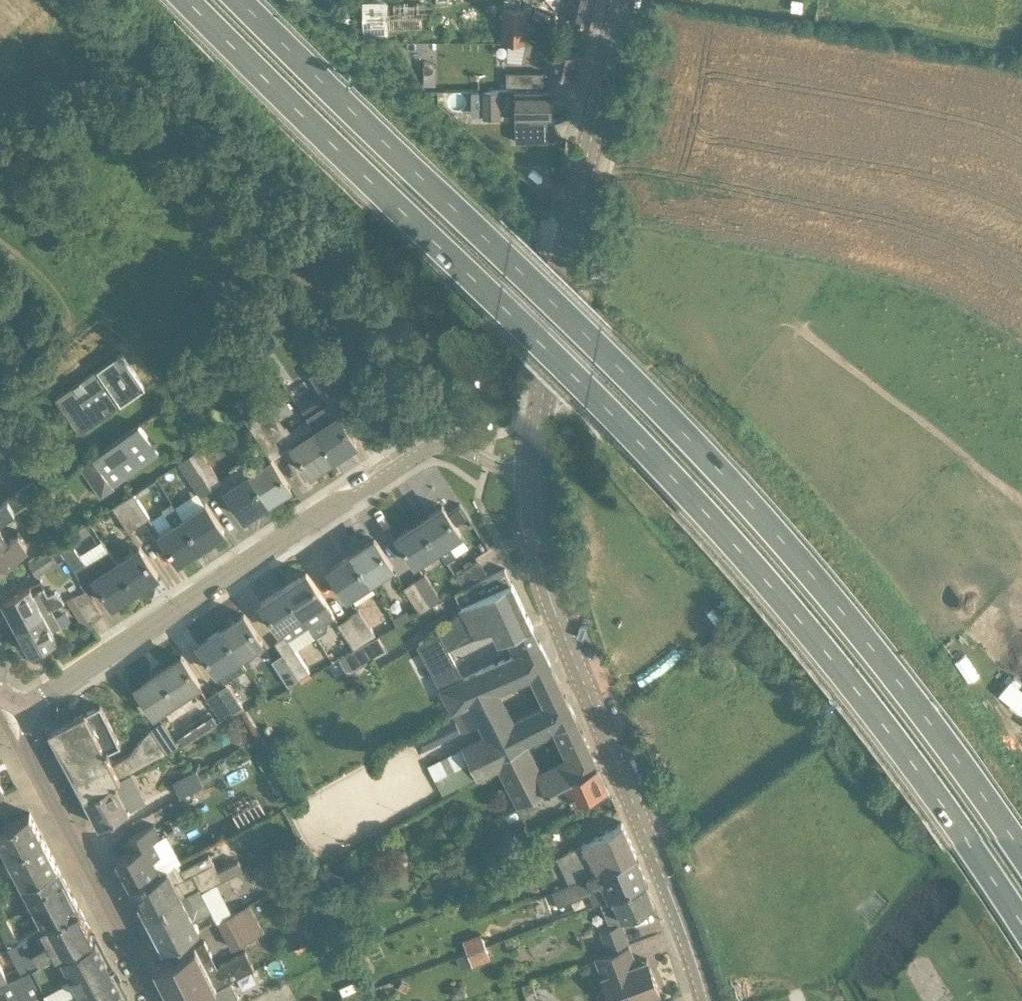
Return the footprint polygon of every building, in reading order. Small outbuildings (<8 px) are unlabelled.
[(594,0),(560,0),(558,13),(570,15),(570,19),(589,23),(594,0)] [(797,0),(792,0),(790,10),(803,12),(804,1),(797,0)] [(363,33),(388,32),(387,2),(362,3),(363,33)] [(527,42),(529,9),(502,7),(500,40),(527,42)] [(549,45),(526,43),(522,62),(544,67),(578,74),(583,51),(549,44),(549,45)] [(506,87),(544,86),(544,72),(506,72),(506,87)] [(501,118),(501,91),(489,91),(482,92),(482,95),(475,95),(475,113),(479,113),(478,118),(483,118),(483,119),(501,118)] [(515,118),(551,118),(550,91),(515,91),(515,118)] [(80,430),(145,383),(120,348),(55,396),(80,430)] [(240,355),(234,359),(231,361),(237,372),(247,366),(240,355)] [(314,429),(308,420),(292,431),(287,425),(285,426),(270,403),(256,412),(282,453),(293,446),(311,474),(333,459),(314,429)] [(273,459),(282,453),(256,412),(245,420),(270,458),(249,472),(242,461),(241,462),(268,503),(291,487),(273,459)] [(314,429),(333,459),(356,443),(337,413),(314,429)] [(102,497),(116,487),(114,485),(160,453),(139,423),(79,464),(102,497)] [(268,503),(241,462),(230,469),(231,472),(220,479),(200,449),(189,456),(211,490),(221,484),(225,488),(245,518),(268,503)] [(201,497),(211,490),(189,456),(179,463),(195,488),(201,497)] [(42,491),(34,480),(8,497),(8,498),(0,503),(0,520),(42,491)] [(123,500),(139,525),(150,518),(134,493),(123,500)] [(129,532),(139,525),(123,500),(113,507),(129,532)] [(182,517),(201,547),(224,532),(205,502),(182,517)] [(420,522),(439,550),(462,535),(443,507),(420,522)] [(456,525),(467,518),(460,507),(449,515),(456,525)] [(179,562),(201,547),(182,517),(159,532),(179,562)] [(27,546),(19,533),(11,538),(0,522),(0,565),(27,546)] [(416,564),(439,550),(420,522),(398,537),(416,564)] [(135,591),(116,561),(108,549),(85,564),(68,538),(57,544),(65,557),(84,585),(94,578),(113,605),(135,591)] [(353,555),(372,585),(394,570),(375,541),(353,555)] [(65,557),(57,544),(50,549),(49,550),(58,562),(65,557)] [(116,561),(135,591),(159,575),(139,546),(116,561)] [(38,576),(58,562),(49,550),(29,563),(38,576)] [(349,600),(372,585),(353,555),(330,570),(349,600)] [(467,588),(488,573),(480,561),(475,565),(457,577),(467,588)] [(508,639),(533,628),(512,584),(506,571),(457,593),(463,606),(493,592),(507,623),(493,629),(499,640),(508,637),(508,639)] [(305,618),(310,627),(316,636),(327,629),(328,621),(335,617),(327,604),(307,574),(285,588),(305,618)] [(414,582),(430,606),(441,599),(425,575),(414,582)] [(421,612),(430,606),(414,582),(405,589),(421,612)] [(17,628),(53,610),(52,608),(64,602),(63,599),(56,591),(48,594),(44,587),(34,591),(31,586),(3,602),(17,628)] [(289,641),(310,627),(305,618),(285,588),(262,604),(281,633),(283,632),(285,637),(275,643),(283,655),(300,678),(310,673),(305,665),(294,648),(289,641)] [(93,622),(101,617),(100,615),(102,614),(87,590),(74,598),(90,622),(93,621),(93,622)] [(462,611),(475,638),(493,629),(507,623),(493,592),(463,606),(460,607),(462,611)] [(91,625),(90,622),(74,598),(67,603),(85,629),(91,625)] [(53,610),(17,628),(31,654),(59,639),(54,630),(61,626),(53,610)] [(348,617),(365,642),(376,634),(359,610),(348,617)] [(223,630),(243,659),(264,645),(245,615),(223,630)] [(354,649),(365,642),(348,617),(338,625),(354,649)] [(462,676),(449,650),(439,630),(419,644),(437,679),(438,678),(443,691),(437,694),(446,717),(460,709),(460,710),(476,702),(475,700),(551,666),(533,628),(508,639),(512,653),(462,676)] [(247,666),(243,659),(223,630),(199,645),(219,675),(224,682),(247,666)] [(351,672),(371,659),(363,647),(343,659),(351,672)] [(289,686),(300,678),(283,655),(273,662),(289,686)] [(161,671),(181,700),(202,686),(182,657),(161,671)] [(545,703),(564,694),(551,666),(475,700),(476,702),(460,710),(460,709),(446,717),(455,714),(463,732),(479,724),(482,733),(514,718),(500,692),(533,678),(545,703)] [(157,716),(181,700),(161,671),(137,687),(157,716)] [(219,690),(236,715),(244,710),(228,685),(219,690)] [(223,722),(236,715),(219,690),(206,698),(212,706),(223,722)] [(497,761),(528,746),(554,733),(578,722),(564,694),(545,703),(547,706),(516,722),(514,718),(482,733),(483,735),(461,745),(470,761),(478,777),(479,780),(501,769),(497,761)] [(86,797),(131,772),(168,753),(152,730),(137,745),(131,755),(114,766),(107,753),(121,745),(104,712),(89,720),(88,718),(55,734),(86,797)] [(151,728),(152,730),(168,753),(179,746),(162,720),(151,728)] [(527,803),(598,764),(595,759),(578,722),(554,733),(565,756),(539,770),(528,746),(497,761),(501,769),(518,805),(520,803),(522,807),(527,803)] [(442,794),(478,777),(470,761),(435,779),(442,794)] [(527,803),(522,807),(524,810),(532,806),(534,809),(543,805),(569,794),(571,801),(576,812),(612,798),(612,796),(598,764),(527,803)] [(206,769),(198,774),(203,784),(212,779),(206,769)] [(202,785),(203,784),(198,774),(196,770),(194,771),(173,782),(180,796),(188,792),(202,785)] [(131,772),(86,797),(100,826),(147,802),(131,772)] [(202,785),(188,792),(193,802),(206,795),(202,785)] [(44,840),(30,814),(0,829),(0,843),(1,845),(0,846),(0,862),(8,858),(44,840)] [(568,886),(636,857),(622,823),(583,845),(556,858),(568,886)] [(133,888),(163,872),(154,857),(161,853),(155,841),(161,838),(155,826),(131,838),(137,850),(118,859),(133,888)] [(59,869),(59,867),(58,867),(44,840),(8,858),(0,862),(0,898),(21,887),(23,886),(59,869)] [(218,872),(209,854),(182,869),(186,877),(176,882),(169,869),(163,872),(133,888),(147,916),(168,905),(167,904),(195,889),(200,886),(202,890),(214,884),(244,869),(239,861),(218,872)] [(608,900),(647,884),(648,884),(636,857),(568,886),(573,900),(574,902),(603,889),(608,900)] [(52,905),(73,894),(59,869),(23,886),(21,887),(33,908),(49,900),(52,905)] [(647,884),(608,900),(599,903),(607,923),(599,926),(600,930),(599,931),(607,952),(629,944),(622,924),(624,923),(624,918),(654,906),(647,884)] [(195,920),(213,911),(202,890),(200,886),(195,889),(167,904),(168,905),(147,916),(164,950),(201,930),(195,920)] [(33,908),(43,927),(44,929),(81,910),(81,909),(73,894),(52,905),(49,900),(33,908)] [(8,920),(0,904),(0,924),(8,920)] [(233,949),(258,936),(244,908),(219,921),(233,949)] [(62,954),(94,936),(81,910),(44,929),(19,941),(8,946),(19,967),(22,974),(32,969),(62,954)] [(0,924),(0,929),(8,946),(19,941),(8,920),(0,924)] [(463,940),(468,954),(485,947),(480,933),(463,940)] [(113,972),(96,940),(63,957),(62,954),(32,969),(48,1000),(53,1000),(113,972)] [(254,968),(247,953),(218,967),(206,942),(156,968),(172,1000),(190,1000),(230,980),(254,968)] [(485,947),(468,954),(473,966),(490,960),(485,947)] [(613,1000),(643,1000),(661,994),(649,963),(638,967),(630,949),(597,962),(613,1000)] [(22,974),(8,981),(5,974),(0,964),(0,1000),(48,1000),(32,969),(22,974)] [(127,999),(113,972),(53,1000),(123,1000),(127,999)] [(190,1000),(241,1000),(230,980),(190,1000)] [(406,992),(409,986),(402,981),(398,987),(406,992)] [(449,991),(449,992),(449,993),(449,994),(449,995),(450,995),(450,996),(451,997),(452,998),(453,998),(453,999),(454,999),(455,999),(456,999),(457,999),(458,999),(458,998),(459,998),(460,997),(461,996),(461,995),(462,995),(462,994),(462,993),(462,992),(462,991),(462,990),(462,989),(461,989),(461,988),(460,987),(459,986),(458,986),(457,985),(456,985),(455,985),(454,985),(453,986),(452,986),(451,987),(450,988),(450,989),(449,989),(449,990),(449,991)]
